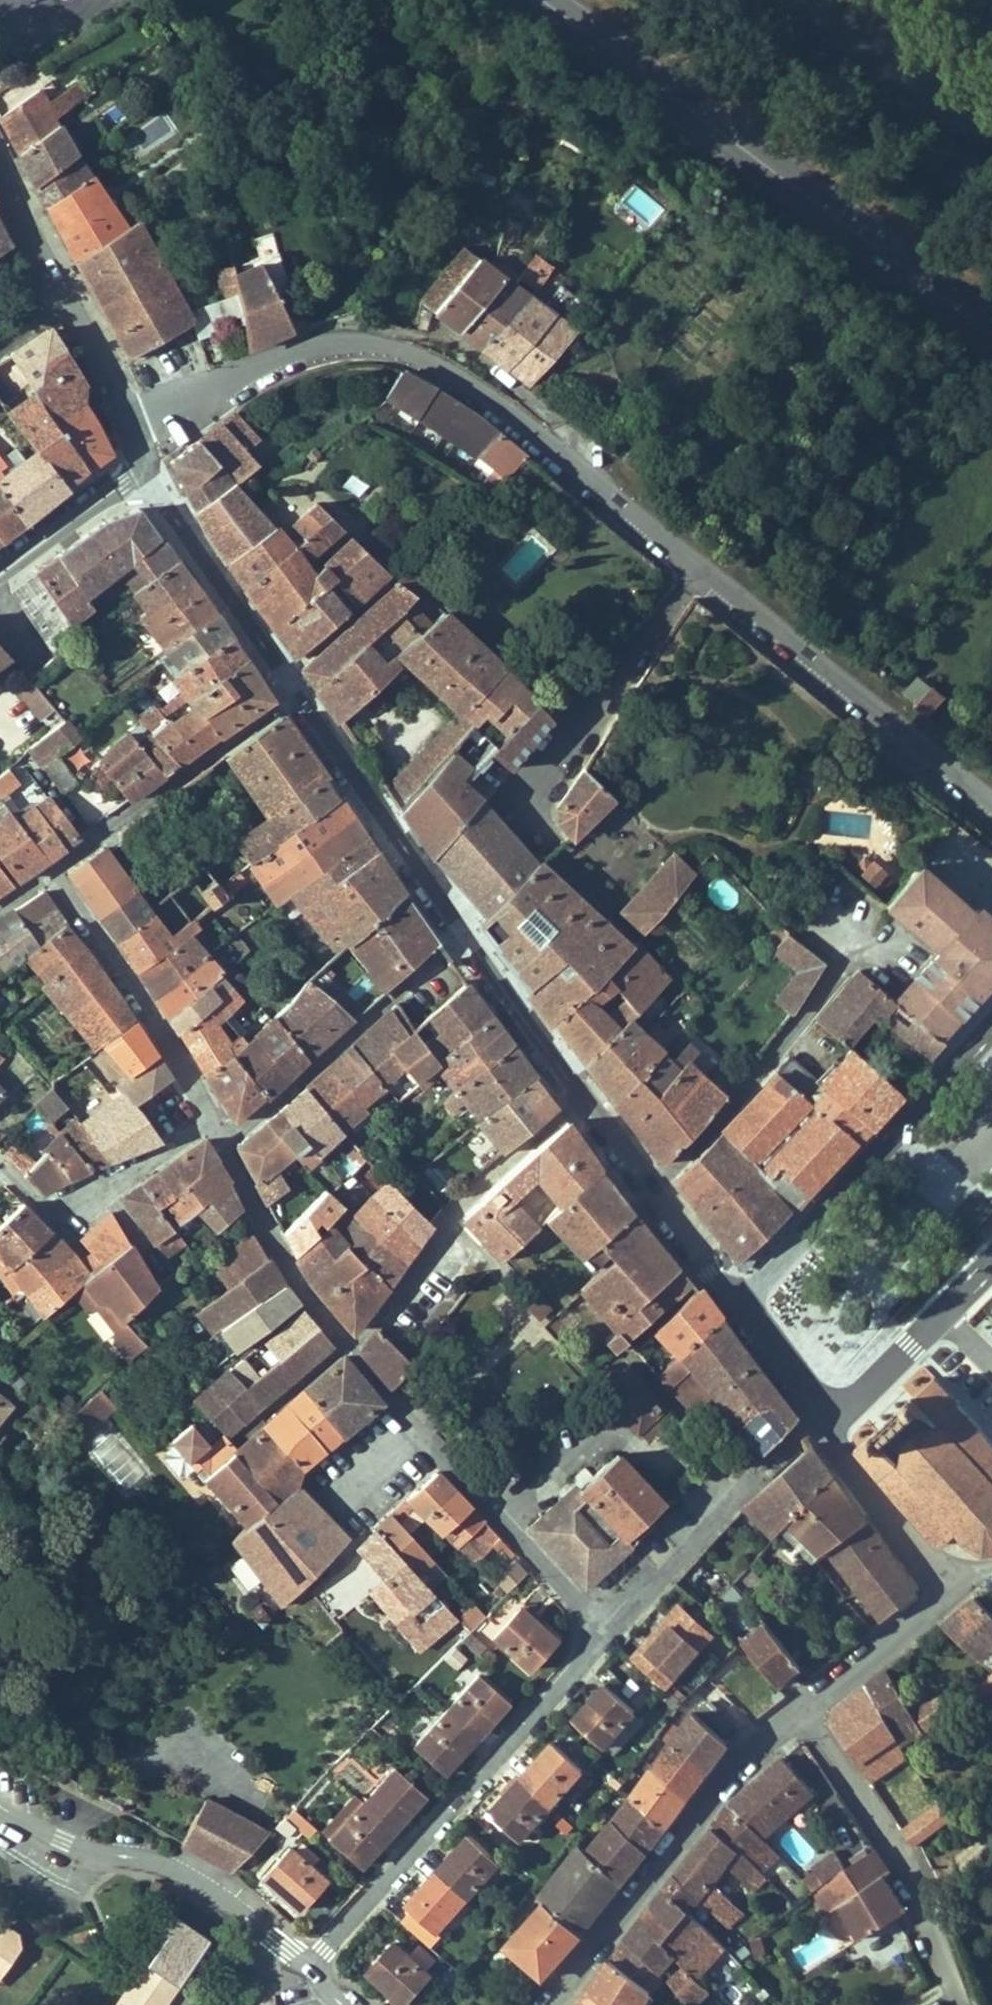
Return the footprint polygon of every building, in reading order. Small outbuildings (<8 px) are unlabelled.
[(57,69),(45,78),(58,105),(75,92),(67,83),(57,69)] [(82,72),(67,83),(75,92),(89,82),(82,72)] [(12,122),(23,146),(63,113),(58,105),(45,78),(5,107),(12,122)] [(118,101),(135,110),(146,90),(128,81),(118,101)] [(121,100),(100,110),(107,126),(129,115),(121,100)] [(63,113),(23,146),(31,161),(38,177),(81,145),(63,113)] [(81,145),(38,177),(55,209),(78,256),(129,220),(81,145)] [(652,221),(665,205),(632,181),(620,197),(652,221)] [(543,233),(506,206),(494,249),(521,270),(543,233)] [(129,220),(78,256),(126,353),(155,338),(186,321),(193,318),(187,306),(143,211),(129,220)] [(260,265),(233,278),(234,286),(237,311),(242,349),(260,342),(285,333),(277,291),(290,283),(275,228),(254,238),(260,265)] [(423,297),(435,307),(446,316),(462,329),(507,271),(492,259),(468,238),(423,297)] [(233,273),(230,254),(219,256),(222,275),(233,273)] [(507,271),(462,329),(472,337),(482,345),(528,287),(516,278),(507,271)] [(302,326),(290,283),(277,291),(285,333),(302,326)] [(212,320),(237,311),(234,286),(209,297),(212,320)] [(555,310),(528,287),(482,345),(497,357),(508,366),(555,310)] [(193,318),(186,321),(193,339),(214,328),(212,320),(209,297),(187,306),(193,318)] [(555,310),(508,366),(533,386),(579,330),(555,310)] [(19,345),(96,468),(116,452),(104,424),(95,409),(83,388),(91,381),(67,331),(61,318),(19,345)] [(70,488),(84,478),(96,468),(19,345),(0,357),(0,389),(41,447),(70,488)] [(385,387),(403,401),(422,374),(418,372),(411,368),(406,364),(402,363),(385,387)] [(422,374),(403,401),(435,427),(459,399),(455,396),(446,390),(422,374)] [(459,399),(435,427),(475,459),(479,454),(499,430),(480,415),(459,399)] [(238,407),(230,413),(264,456),(280,444),(246,401),(238,407)] [(219,421),(209,429),(240,468),(244,472),(264,456),(230,413),(219,421)] [(240,468),(209,429),(182,451),(187,471),(192,491),(199,502),(240,468)] [(499,430),(479,454),(506,476),(529,453),(515,443),(499,430)] [(52,502),(70,488),(41,447),(34,452),(24,439),(7,453),(4,455),(15,468),(4,476),(33,516),(52,502)] [(4,476),(15,468),(4,455),(7,453),(0,443),(0,471),(4,476)] [(244,472),(240,468),(199,502),(220,532),(237,556),(281,518),(260,491),(244,472)] [(5,538),(18,528),(33,516),(4,476),(0,471),(0,530),(5,538)] [(306,530),(297,538),(311,554),(349,521),(323,496),(296,518),(306,530)] [(61,548),(89,591),(120,566),(135,554),(131,548),(159,527),(151,513),(141,497),(112,509),(61,548)] [(281,518),(237,556),(244,566),(250,576),(297,538),(281,518)] [(120,566),(146,605),(170,584),(181,600),(199,587),(187,568),(170,543),(159,527),(131,548),(135,554),(120,566)] [(359,531),(320,565),(332,579),(336,576),(373,543),(359,531)] [(297,538),(250,576),(265,598),(282,623),(331,580),(332,579),(320,565),(311,554),(297,538)] [(373,543),(336,576),(357,600),(396,565),(373,543)] [(40,564),(16,582),(64,644),(73,637),(66,630),(98,603),(89,591),(61,548),(40,564)] [(316,673),(322,682),(406,602),(419,590),(405,574),(309,663),(316,673)] [(353,605),(331,580),(282,623),(290,635),(302,652),(353,605)] [(147,616),(166,642),(213,608),(204,595),(199,587),(181,600),(170,584),(146,605),(141,608),(147,616)] [(406,602),(322,682),(332,697),(344,713),(417,650),(410,643),(429,626),(406,602)] [(459,708),(473,722),(480,715),(466,702),(506,661),(450,604),(429,626),(410,643),(417,650),(466,701),(459,708)] [(166,642),(184,667),(230,633),(221,620),(213,608),(166,642)] [(177,672),(193,693),(244,654),(237,644),(230,633),(184,667),(177,672)] [(8,647),(0,637),(0,654),(8,647)] [(13,653),(8,647),(0,654),(0,663),(13,653)] [(244,654),(193,693),(197,698),(174,716),(169,710),(144,729),(147,732),(173,765),(253,708),(271,695),(244,654)] [(486,707),(507,725),(536,692),(547,703),(556,694),(551,690),(531,671),(539,663),(532,655),(517,672),(486,707)] [(899,690),(928,713),(944,693),(915,670),(899,690)] [(57,705),(33,676),(21,686),(44,715),(57,705)] [(950,691),(933,712),(947,724),(965,702),(962,700),(950,691)] [(492,744),(512,762),(554,711),(547,703),(536,692),(507,725),(500,734),(497,738),(492,744)] [(230,747),(277,808),(327,769),(302,732),(284,705),(258,725),(230,747)] [(473,722),(459,708),(411,764),(426,778),(453,746),(473,722)] [(29,746),(43,764),(59,750),(80,733),(74,725),(66,715),(29,746)] [(173,765),(147,732),(134,742),(126,731),(103,749),(101,751),(100,754),(100,756),(101,759),(104,763),(129,796),(173,765)] [(464,776),(492,744),(497,738),(493,734),(470,761),(460,773),(464,776)] [(79,741),(64,750),(73,767),(89,758),(79,741)] [(412,812),(421,825),(437,850),(485,794),(464,776),(460,773),(470,761),(453,746),(426,778),(405,802),(412,812)] [(59,750),(43,764),(63,791),(77,780),(59,750)] [(5,790),(26,776),(14,759),(0,771),(0,784),(5,790)] [(393,784),(405,802),(426,778),(411,764),(393,784)] [(559,814),(573,828),(577,832),(616,792),(591,766),(559,814)] [(277,808),(236,840),(255,865),(262,874),(266,879),(287,862),(355,809),(341,789),(327,769),(277,808)] [(31,797),(65,845),(71,840),(79,834),(45,786),(31,797)] [(485,794),(437,850),(459,881),(486,918),(545,857),(485,794)] [(17,807),(52,853),(58,849),(65,845),(31,797),(17,807)] [(0,808),(0,851),(18,877),(41,861),(52,853),(17,807),(12,800),(0,808)] [(287,862),(300,880),(368,828),(362,818),(355,809),(287,862)] [(300,880),(293,885),(341,942),(349,934),(405,883),(401,877),(368,828),(300,880)] [(171,889),(190,914),(197,909),(255,865),(236,840),(171,889)] [(84,884),(120,937),(155,911),(150,904),(104,842),(72,866),(84,884)] [(873,890),(890,883),(878,855),(860,863),(873,890)] [(545,857),(486,918),(482,922),(490,933),(531,987),(544,1005),(580,969),(597,986),(634,949),(545,857)] [(621,910),(648,936),(701,881),(679,858),(621,910)] [(287,862),(266,879),(280,896),(293,885),(300,880),(287,862)] [(919,862),(901,883),(893,893),(887,899),(894,905),(942,944),(972,907),(919,862)] [(12,880),(0,863),(0,889),(12,880)] [(349,934),(371,963),(423,910),(405,883),(349,934)] [(44,888),(13,910),(27,927),(56,905),(44,888)] [(56,905),(27,927),(42,946),(69,924),(56,905)] [(899,996),(948,1035),(986,989),(991,982),(991,923),(972,907),(942,944),(899,996)] [(130,950),(142,966),(197,924),(204,919),(197,909),(190,914),(169,930),(155,911),(120,937),(130,950)] [(13,968),(18,964),(28,957),(42,946),(27,927),(13,910),(0,919),(0,949),(13,968)] [(423,910),(371,963),(386,984),(411,960),(439,933),(430,920),(423,910)] [(42,946),(28,957),(52,982),(88,950),(78,936),(69,924),(42,946)] [(197,924),(142,966),(149,979),(154,989),(208,949),(213,946),(197,924)] [(788,924),(753,967),(764,976),(781,957),(792,967),(769,997),(786,1011),(825,962),(788,924)] [(580,969),(544,1005),(548,1009),(564,1030),(584,1058),(590,1065),(680,973),(644,939),(634,949),(597,986),(580,969)] [(1,977),(7,973),(13,968),(0,949),(0,976),(1,977)] [(208,949),(154,989),(162,1001),(169,1012),(220,972),(224,970),(208,949)] [(88,950),(52,982),(110,1041),(112,1039),(138,1019),(136,1017),(114,986),(105,973),(88,950)] [(274,1002),(312,1047),(332,1030),(350,1015),(333,993),(326,985),(340,966),(329,952),(274,1002)] [(13,968),(7,973),(13,978),(24,970),(18,964),(13,968)] [(819,1016),(850,1041),(855,1047),(885,1010),(904,1026),(897,1034),(934,1065),(955,1041),(948,1035),(899,996),(861,964),(819,1016)] [(220,972),(169,1012),(174,1020),(179,1027),(220,993),(230,985),(220,972)] [(680,973),(590,1065),(596,1073),(603,1082),(695,987),(680,973)] [(432,1008),(446,1025),(481,994),(474,985),(468,977),(432,1008)] [(230,985),(220,993),(229,1004),(239,996),(230,985)] [(695,987),(603,1082),(610,1091),(617,1100),(674,1042),(698,1017),(712,1002),(695,987)] [(220,993),(179,1027),(188,1040),(206,1066),(232,1041),(214,1016),(223,1009),(228,1005),(229,1004),(220,993)] [(369,1030),(353,1044),(383,1081),(403,1063),(417,1078),(494,1011),(481,994),(446,1025),(434,1036),(428,1041),(419,1029),(414,1024),(401,1004),(369,1030)] [(252,1023),(289,1067),(305,1053),(312,1047),(274,1002),(257,1019),(252,1023)] [(228,1005),(223,1009),(233,1023),(238,1019),(228,1005)] [(494,1011),(417,1078),(420,1082),(422,1084),(444,1064),(461,1086),(516,1041),(503,1024),(494,1011)] [(414,1024),(419,1029),(425,1024),(421,1018),(414,1024)] [(241,1033),(232,1041),(266,1085),(278,1076),(289,1067),(252,1023),(241,1033)] [(434,1036),(425,1024),(419,1029),(428,1041),(434,1036)] [(232,1041),(206,1066),(223,1091),(236,1110),(266,1085),(232,1041)] [(516,1041),(461,1086),(484,1118),(538,1071),(526,1054),(516,1041)] [(791,1051),(777,1069),(865,1142),(886,1118),(909,1092),(890,1076),(855,1047),(850,1041),(820,1076),(791,1051)] [(674,1042),(617,1100),(640,1129),(666,1163),(732,1096),(674,1042)] [(383,1081),(353,1044),(342,1053),(334,1060),(366,1096),(383,1081)] [(124,1093),(133,1103),(173,1076),(159,1054),(119,1087),(124,1093)] [(87,1060),(54,1088),(66,1103),(100,1076),(87,1060)] [(308,1082),(346,1126),(366,1107),(330,1064),(318,1073),(308,1082)] [(900,1064),(890,1076),(909,1092),(920,1081),(900,1064)] [(777,1069),(718,1128),(752,1157),(772,1175),(783,1164),(817,1194),(839,1170),(865,1142),(777,1069)] [(538,1071),(484,1118),(508,1149),(561,1102),(549,1086),(538,1071)] [(8,1092),(0,1082),(0,1099),(8,1092)] [(283,1103),(323,1147),(346,1126),(308,1082),(294,1093),(283,1103)] [(66,1103),(54,1088),(40,1103),(54,1120),(69,1106),(66,1103)] [(124,1093),(86,1127),(111,1159),(131,1151),(163,1138),(150,1123),(133,1103),(124,1093)] [(275,1109),(268,1116),(293,1147),(296,1151),(302,1146),(312,1158),(323,1147),(283,1103),(275,1109)] [(293,1147),(268,1116),(245,1134),(237,1141),(268,1197),(288,1180),(276,1162),(293,1147)] [(607,1173),(595,1156),(586,1141),(582,1134),(571,1117),(467,1211),(509,1261),(555,1219),(607,1173)] [(65,1134),(93,1168),(101,1164),(111,1159),(86,1127),(79,1119),(65,1134)] [(689,1187),(703,1205),(752,1157),(718,1128),(676,1170),(689,1187)] [(93,1168),(65,1134),(36,1164),(26,1155),(15,1165),(43,1191),(67,1180),(93,1168)] [(205,1136),(159,1171),(174,1193),(219,1159),(212,1147),(205,1136)] [(351,1144),(335,1166),(348,1176),(364,1154),(351,1144)] [(752,1157),(703,1205),(740,1254),(746,1248),(754,1241),(760,1236),(766,1230),(771,1226),(778,1220),(786,1215),(791,1211),(797,1207),(803,1203),(810,1198),(817,1194),(783,1164),(772,1175),(752,1157)] [(219,1159),(174,1193),(190,1213),(200,1206),(214,1225),(237,1205),(231,1195),(224,1186),(232,1179),(219,1159)] [(144,1182),(175,1224),(190,1213),(174,1193),(159,1171),(150,1177),(144,1182)] [(607,1173),(555,1219),(599,1279),(611,1268),(598,1249),(638,1210),(623,1193),(607,1173)] [(175,1224),(144,1182),(133,1190),(126,1195),(159,1241),(178,1227),(175,1224)] [(382,1199),(419,1242),(427,1231),(432,1224),(396,1183),(382,1199)] [(320,1195),(290,1222),(305,1239),(335,1212),(320,1195)] [(27,1290),(71,1250),(53,1229),(39,1214),(25,1198),(3,1219),(0,1216),(0,1252),(27,1290)] [(384,1236),(405,1261),(412,1251),(419,1242),(382,1199),(366,1216),(384,1236)] [(352,1241),(315,1274),(323,1284),(330,1293),(365,1256),(384,1236),(366,1216),(354,1201),(349,1205),(360,1218),(346,1232),(352,1241)] [(307,1263),(315,1274),(352,1241),(346,1232),(360,1218),(349,1205),(298,1253),(307,1263)] [(611,1268),(599,1279),(586,1291),(612,1323),(601,1332),(614,1346),(627,1333),(630,1337),(640,1328),(637,1325),(658,1306),(660,1309),(692,1280),(665,1244),(638,1210),(598,1249),(611,1268)] [(83,1263),(71,1250),(27,1290),(47,1318),(74,1291),(84,1280),(91,1274),(133,1241),(114,1211),(92,1230),(81,1238),(92,1257),(83,1263)] [(365,1256),(388,1282),(396,1272),(405,1261),(384,1236),(365,1256)] [(226,1269),(244,1295),(285,1265),(268,1237),(248,1254),(226,1269)] [(119,1338),(134,1356),(151,1340),(130,1318),(163,1287),(148,1264),(133,1241),(91,1274),(84,1280),(100,1299),(100,1306),(120,1329),(119,1338)] [(365,1256),(330,1293),(356,1326),(388,1282),(365,1256)] [(290,1274),(285,1265),(244,1295),(199,1332),(218,1350),(299,1287),(290,1274)] [(86,1305),(100,1306),(100,1299),(84,1280),(74,1291),(86,1305)] [(661,1325),(681,1351),(723,1312),(713,1297),(705,1285),(661,1325)] [(550,1311),(534,1292),(523,1302),(538,1320),(550,1311)] [(269,1342),(283,1359),(321,1326),(312,1316),(307,1310),(269,1342)] [(723,1312),(681,1351),(658,1372),(681,1397),(693,1411),(716,1391),(761,1447),(792,1414),(773,1385),(749,1350),(742,1340),(723,1312)] [(250,1388),(264,1404),(333,1342),(321,1326),(283,1359),(250,1388)] [(380,1328),(365,1347),(384,1370),(397,1384),(418,1366),(380,1328)] [(289,1401),(325,1451),(381,1399),(366,1381),(343,1354),(289,1401)] [(631,1364),(607,1384),(628,1409),(646,1393),(651,1389),(631,1364)] [(213,1382),(227,1398),(246,1383),(231,1367),(230,1367),(213,1382)] [(420,1381),(414,1375),(403,1384),(409,1391),(420,1381)] [(854,1440),(937,1543),(954,1529),(961,1538),(954,1544),(958,1549),(966,1542),(974,1552),(972,1560),(979,1561),(980,1553),(991,1554),(991,1446),(984,1435),(935,1377),(854,1440)] [(197,1395),(231,1434),(247,1419),(227,1398),(213,1382),(197,1395)] [(246,1383),(227,1398),(247,1419),(264,1404),(250,1388),(246,1383)] [(0,1390),(0,1418),(14,1403),(0,1390)] [(135,1407),(121,1390),(103,1404),(111,1413),(118,1421),(135,1407)] [(656,1405),(646,1393),(628,1409),(624,1412),(634,1423),(656,1405)] [(231,1434),(197,1395),(194,1398),(225,1434),(214,1443),(192,1418),(170,1438),(242,1533),(297,1488),(291,1481),(304,1470),(265,1422),(238,1448),(227,1436),(231,1434)] [(265,1422),(304,1470),(313,1461),(325,1451),(289,1401),(265,1422)] [(111,1413),(103,1404),(92,1414),(99,1422),(111,1413)] [(984,1435),(991,1446),(991,1429),(991,1428),(984,1435)] [(92,1459),(132,1488),(146,1469),(106,1439),(92,1459)] [(822,1457),(812,1442),(762,1493),(748,1506),(776,1536),(788,1523),(835,1476),(822,1457)] [(623,1455),(584,1489),(593,1499),(569,1520),(560,1510),(554,1503),(530,1523),(585,1585),(598,1574),(613,1561),(630,1547),(656,1525),(650,1517),(665,1504),(649,1485),(641,1493),(630,1480),(638,1473),(623,1455)] [(430,1481),(418,1493),(425,1501),(436,1515),(464,1486),(447,1465),(430,1481)] [(649,1485),(638,1473),(630,1480),(641,1493),(649,1485)] [(835,1476),(788,1523),(821,1557),(827,1550),(881,1622),(893,1611),(901,1606),(907,1601),(910,1597),(911,1595),(912,1592),(912,1590),(911,1587),(909,1585),(906,1579),(861,1513),(835,1476)] [(464,1486),(436,1515),(449,1531),(464,1518),(483,1539),(487,1535),(499,1548),(482,1567),(490,1577),(517,1549),(485,1511),(475,1499),(464,1486)] [(297,1488),(242,1533),(230,1543),(281,1609),(282,1609),(346,1541),(330,1523),(305,1548),(289,1565),(276,1549),(294,1534),(320,1512),(297,1488)] [(593,1499),(584,1489),(560,1510),(569,1520),(593,1499)] [(425,1501),(418,1493),(402,1509),(408,1516),(425,1501)] [(393,1518),(385,1526),(436,1593),(453,1575),(428,1542),(402,1509),(393,1518)] [(330,1523),(320,1512),(294,1534),(276,1549),(289,1565),(305,1548),(330,1523)] [(464,1518),(449,1531),(482,1567),(499,1548),(487,1535),(483,1539),(464,1518)] [(436,1593),(385,1526),(374,1537),(367,1545),(426,1627),(446,1606),(436,1593)] [(721,1593),(696,1567),(681,1583),(702,1603),(715,1590),(720,1594),(721,1593)] [(751,1588),(743,1580),(734,1589),(742,1597),(751,1588)] [(720,1594),(715,1590),(702,1603),(706,1606),(720,1594)] [(736,1606),(728,1597),(719,1606),(727,1615),(736,1606)] [(986,1599),(962,1619),(948,1630),(991,1676),(991,1605),(986,1599)] [(458,1618),(470,1628),(485,1611),(473,1601),(458,1618)] [(558,1639),(524,1607),(495,1638),(530,1670),(544,1655),(558,1639)] [(654,1633),(629,1659),(631,1661),(661,1691),(708,1639),(678,1609),(654,1633)] [(768,1623),(744,1643),(777,1682),(787,1673),(800,1663),(768,1623)] [(704,1676),(690,1661),(676,1675),(689,1689),(704,1676)] [(863,1691),(898,1751),(923,1731),(887,1672),(878,1679),(863,1691)] [(511,1701),(482,1674),(417,1745),(446,1771),(462,1754),(482,1733),(494,1720),(511,1701)] [(971,1698),(987,1715),(991,1711),(991,1679),(971,1698)] [(626,1716),(596,1689),(564,1724),(594,1752),(626,1716)] [(828,1720),(865,1778),(898,1751),(863,1691),(840,1710),(828,1720)] [(987,1715),(971,1698),(967,1702),(982,1719),(987,1715)] [(687,1714),(663,1744),(701,1776),(723,1747),(714,1740),(725,1726),(700,1707),(691,1718),(687,1714)] [(663,1744),(641,1770),(680,1802),(690,1789),(701,1776),(663,1744)] [(573,1774),(544,1747),(534,1758),(498,1796),(479,1816),(509,1844),(542,1808),(573,1774)] [(772,1776),(733,1806),(766,1842),(785,1826),(818,1799),(790,1762),(772,1776)] [(424,1793),(395,1766),(330,1835),(360,1863),(379,1842),(409,1810),(424,1793)] [(641,1770),(618,1799),(657,1831),(673,1812),(680,1802),(641,1770)] [(657,1831),(618,1799),(610,1793),(600,1806),(607,1812),(572,1855),(613,1889),(629,1869),(657,1831)] [(233,1865),(268,1830),(205,1798),(185,1841),(231,1867),(233,1865)] [(294,1805),(285,1815),(306,1834),(315,1824),(294,1805)] [(725,1816),(720,1823),(770,1880),(777,1870),(766,1858),(774,1851),(766,1842),(733,1806),(725,1816)] [(701,1845),(691,1857),(680,1870),(707,1899),(731,1926),(743,1912),(733,1902),(717,1885),(731,1866),(757,1893),(770,1880),(720,1823),(701,1845)] [(488,1868),(458,1841),(452,1848),(407,1897),(394,1910),(424,1938),(488,1868)] [(327,1875),(290,1842),(263,1871),(300,1904),(327,1875)] [(883,1871),(871,1847),(847,1865),(823,1884),(820,1887),(862,1940),(903,1906),(886,1885),(878,1875),(883,1871)] [(809,1871),(820,1887),(823,1884),(847,1865),(835,1850),(809,1871)] [(613,1889),(572,1855),(568,1852),(525,1901),(531,1906),(568,1939),(570,1941),(585,1923),(613,1889)] [(637,1921),(625,1935),(655,1970),(671,1947),(697,1913),(707,1899),(680,1870),(671,1881),(652,1903),(637,1921)] [(745,1888),(738,1896),(748,1906),(755,1898),(745,1888)] [(748,1906),(738,1896),(733,1902),(743,1912),(748,1906)] [(568,1939),(531,1906),(494,1948),(531,1981),(553,1955),(568,1939)] [(212,1938),(176,1910),(157,1934),(166,1940),(135,1979),(116,2004),(162,2004),(212,1938)] [(697,1913),(671,1947),(684,1963),(699,1981),(729,1948),(697,1913)] [(9,1962),(18,1949),(15,1933),(5,1925),(0,1926),(0,1961),(9,1962)] [(613,1950),(611,1953),(642,1988),(655,1970),(625,1935),(620,1941),(613,1950)] [(409,1950),(399,1961),(385,1948),(357,1977),(386,2004),(399,2004),(404,2000),(413,1990),(421,1982),(417,1978),(427,1967),(409,1950)] [(581,1994),(596,2004),(629,2004),(642,1988),(611,1953),(598,1970),(594,1976),(581,1994)] [(9,1962),(0,1961),(0,1973),(9,1962)] [(664,1981),(678,1996),(687,1988),(703,2004),(707,2004),(709,2003),(711,2004),(717,2004),(718,2004),(699,1981),(684,1963),(664,1981)] [(664,1981),(653,1992),(664,2004),(667,2004),(678,1996),(664,1981)] [(581,1994),(573,2004),(596,2004),(581,1994)]
